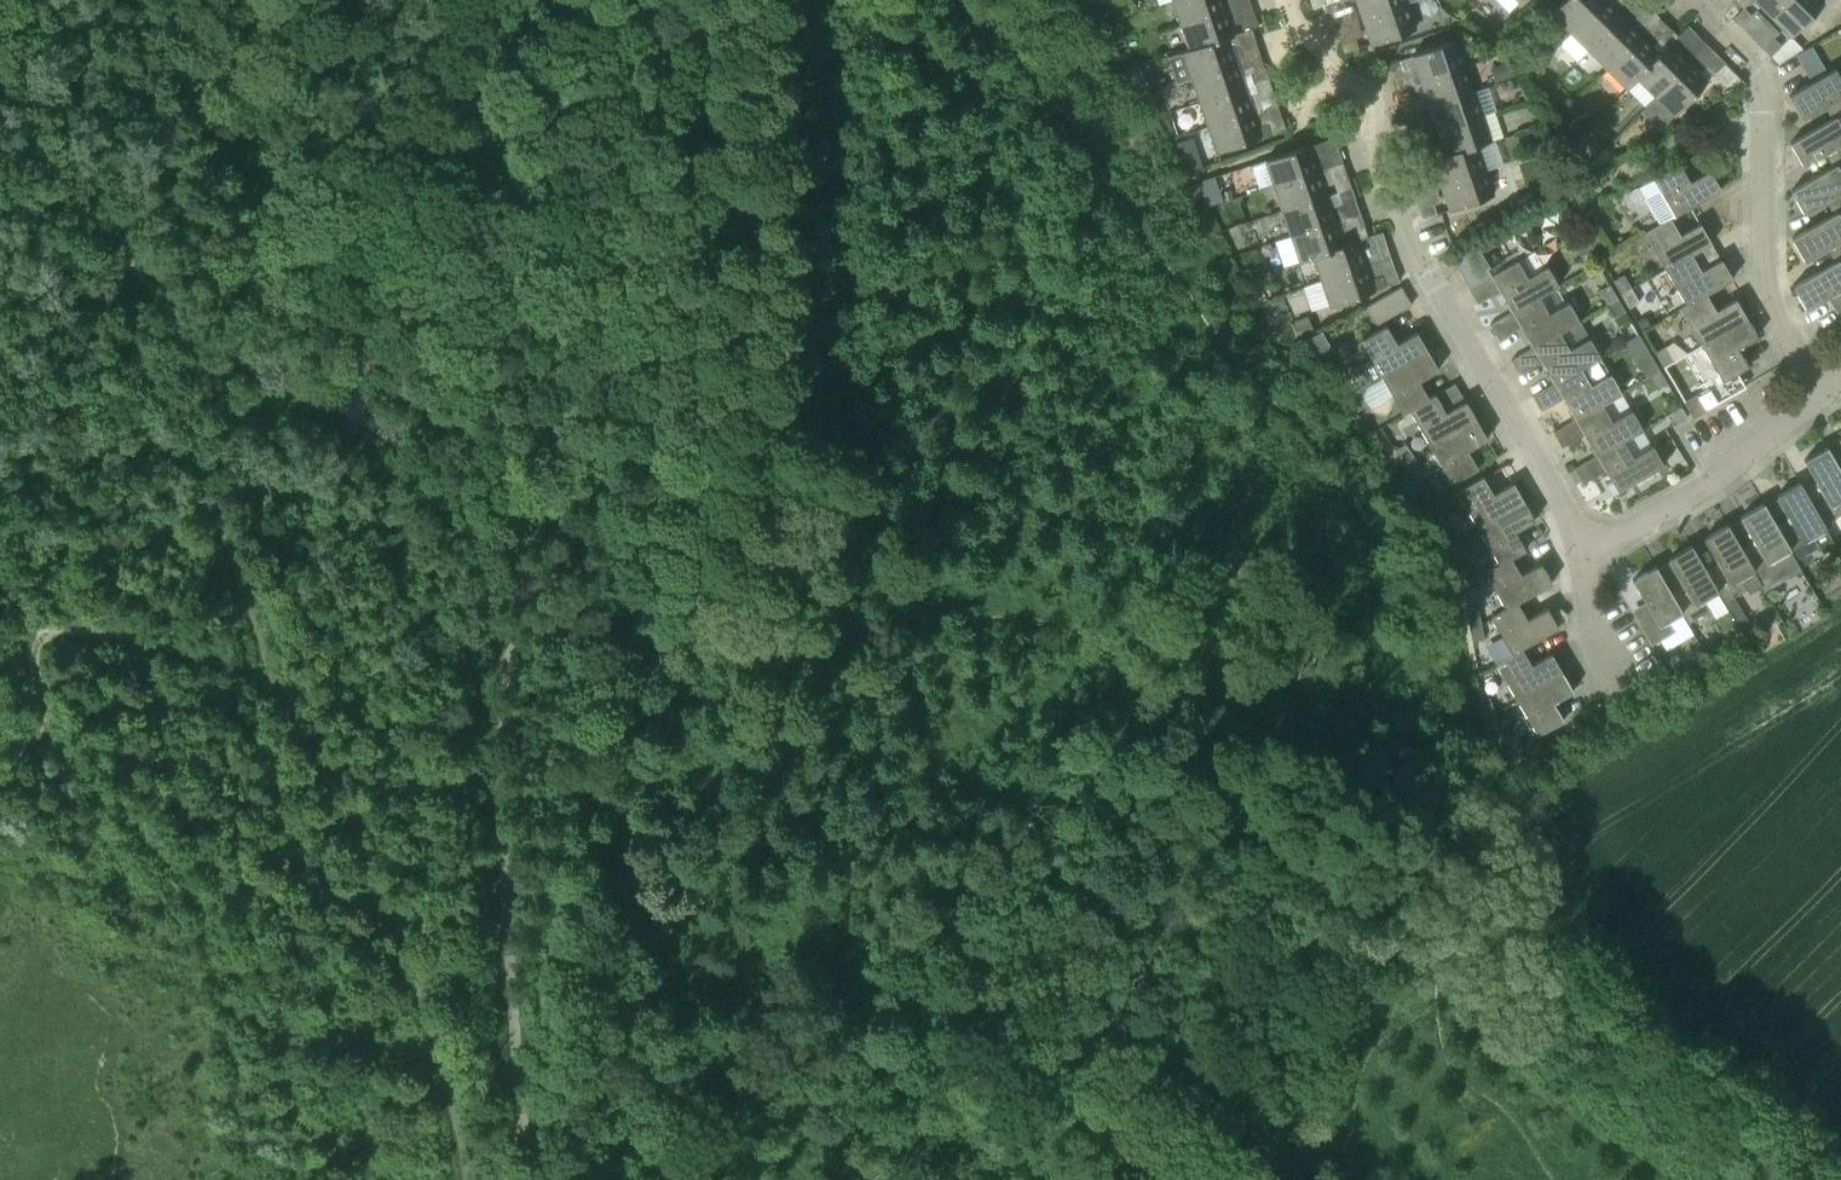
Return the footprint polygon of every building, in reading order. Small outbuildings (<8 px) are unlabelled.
[(1223,11),(1220,0),(1176,0),(1172,1),(1180,26),(1223,11)] [(1327,3),(1328,3),(1327,0),(1310,0),(1313,8),(1327,4),(1327,3)] [(1345,8),(1342,0),(1340,0),(1336,0),(1328,3),(1327,3),(1327,4),(1330,13),(1345,8)] [(1362,18),(1408,2),(1407,0),(1356,0),(1362,18)] [(1569,33),(1602,0),(1564,0),(1550,14),(1569,33)] [(1569,33),(1588,52),(1621,19),(1602,0),(1569,33)] [(1630,10),(1639,0),(1625,0),(1622,2),(1630,10)] [(1630,10),(1637,17),(1648,6),(1642,0),(1639,0),(1630,10)] [(1744,8),(1752,0),(1737,0),(1736,1),(1743,8),(1743,9),(1744,8)] [(1771,17),(1789,0),(1754,0),(1771,17)] [(1771,17),(1791,37),(1823,5),(1818,0),(1789,0),(1771,17)] [(1371,45),(1417,29),(1408,2),(1362,18),(1371,45)] [(1740,26),(1751,15),(1744,8),(1743,9),(1743,8),(1733,19),(1740,26)] [(1188,51),(1225,38),(1225,39),(1232,37),(1223,11),(1180,26),(1188,49),(1188,51)] [(1244,31),(1252,29),(1258,26),(1255,16),(1240,21),(1244,31)] [(1588,52),(1607,71),(1640,38),(1621,19),(1588,52)] [(1695,33),(1688,25),(1678,35),(1678,36),(1677,37),(1685,44),(1695,33)] [(1670,28),(1659,39),(1666,46),(1667,44),(1668,45),(1677,37),(1678,36),(1678,35),(1670,28)] [(1252,29),(1244,31),(1237,33),(1240,44),(1255,39),(1252,29)] [(1770,56),(1781,45),(1773,37),(1762,48),(1770,56)] [(1181,51),(1190,77),(1233,62),(1225,39),(1225,38),(1188,51),(1188,49),(1181,51)] [(1359,48),(1355,38),(1340,43),(1344,53),(1359,48)] [(1626,89),(1636,79),(1635,78),(1658,56),(1657,55),(1640,38),(1607,71),(1626,89)] [(1420,81),(1466,66),(1457,40),(1412,55),(1420,81)] [(1635,78),(1636,79),(1654,97),(1686,64),(1668,45),(1667,44),(1666,46),(1657,55),(1658,56),(1635,78)] [(1803,66),(1819,57),(1812,45),(1804,50),(1797,54),(1803,66)] [(1714,73),(1725,62),(1717,55),(1706,66),(1714,73)] [(1385,65),(1389,76),(1403,70),(1400,60),(1385,65)] [(1509,61),(1497,65),(1502,80),(1514,75),(1509,61)] [(1198,102),(1242,87),(1233,62),(1190,77),(1198,102)] [(1737,74),(1725,62),(1714,73),(1726,86),(1737,74)] [(1654,97),(1673,116),(1706,83),(1686,64),(1654,97)] [(1429,106),(1475,90),(1466,66),(1420,81),(1429,106)] [(1254,83),(1268,78),(1265,68),(1250,73),(1254,83)] [(1836,117),(1837,118),(1840,116),(1840,79),(1835,68),(1789,95),(1803,119),(1829,103),(1837,116),(1836,117)] [(1268,78),(1254,83),(1257,93),(1272,88),(1268,78)] [(1519,87),(1516,78),(1506,81),(1509,90),(1519,87)] [(1207,127),(1250,112),(1242,87),(1198,102),(1207,127)] [(1437,131),(1483,116),(1475,90),(1429,106),(1437,131)] [(1402,115),(1417,110),(1413,100),(1399,105),(1402,115)] [(1417,110),(1402,115),(1405,125),(1420,120),(1417,110)] [(1207,127),(1215,153),(1259,138),(1250,112),(1207,127)] [(1445,154),(1445,155),(1479,145),(1479,146),(1492,141),(1483,116),(1437,131),(1445,154)] [(1837,164),(1838,166),(1840,164),(1840,125),(1837,118),(1836,117),(1811,131),(1790,143),(1804,167),(1830,151),(1838,164),(1837,164)] [(1271,133),(1285,128),(1282,118),(1267,123),(1271,133)] [(1575,139),(1569,133),(1563,138),(1568,145),(1575,139)] [(1323,153),(1338,147),(1334,137),(1320,142),(1323,153)] [(1646,164),(1659,156),(1652,141),(1638,149),(1646,164)] [(1580,149),(1575,142),(1568,148),(1574,154),(1580,149)] [(1431,159),(1432,160),(1440,185),(1487,169),(1479,146),(1479,145),(1445,155),(1445,154),(1433,158),(1431,159)] [(1273,187),(1316,172),(1307,146),(1264,161),(1273,187)] [(1420,164),(1432,160),(1431,159),(1433,158),(1430,149),(1415,154),(1419,164),(1420,164)] [(1420,164),(1419,164),(1405,169),(1408,179),(1423,174),(1420,164)] [(1659,189),(1646,197),(1660,221),(1673,213),(1675,216),(1721,189),(1710,170),(1694,179),(1695,181),(1691,184),(1679,164),(1658,176),(1653,179),(1659,189)] [(1837,212),(1838,213),(1840,212),(1840,171),(1838,166),(1837,164),(1791,191),(1804,214),(1825,202),(1831,199),(1839,211),(1837,212)] [(1598,168),(1589,173),(1592,179),(1602,174),(1598,168)] [(1449,211),(1495,195),(1487,169),(1440,185),(1449,211)] [(1281,212),(1325,197),(1316,172),(1273,187),(1281,212)] [(1215,175),(1198,182),(1207,205),(1224,199),(1215,175)] [(1332,183),(1336,192),(1351,187),(1348,177),(1332,183)] [(1351,187),(1336,192),(1339,202),(1355,197),(1351,187)] [(1290,237),(1333,222),(1325,197),(1281,212),(1290,237)] [(1437,214),(1433,203),(1418,208),(1422,219),(1437,214)] [(1600,224),(1590,205),(1578,211),(1588,230),(1600,224)] [(1839,261),(1840,260),(1840,218),(1838,213),(1837,212),(1812,226),(1791,239),(1805,262),(1832,246),(1840,259),(1839,260),(1839,261)] [(1644,233),(1665,269),(1691,254),(1692,255),(1712,243),(1700,224),(1685,233),(1686,235),(1682,237),(1670,217),(1644,233)] [(1342,246),(1341,245),(1333,222),(1290,237),(1298,262),(1313,257),(1313,256),(1342,246)] [(1369,237),(1368,237),(1365,227),(1350,232),(1353,241),(1355,240),(1356,242),(1367,237),(1369,237)] [(1584,235),(1592,250),(1604,244),(1595,228),(1584,235)] [(1385,242),(1382,232),(1368,237),(1369,237),(1367,237),(1371,247),(1385,242)] [(1580,257),(1592,250),(1584,235),(1572,242),(1580,257)] [(1313,256),(1313,257),(1321,281),(1364,266),(1356,242),(1355,240),(1353,241),(1341,245),(1342,246),(1313,256)] [(1270,244),(1261,247),(1263,255),(1273,251),(1270,244)] [(1451,259),(1460,273),(1469,288),(1490,275),(1487,270),(1489,268),(1484,259),(1475,245),(1451,259)] [(1490,275),(1512,311),(1557,286),(1558,285),(1547,267),(1546,267),(1535,249),(1517,259),(1511,263),(1490,275)] [(1665,269),(1685,305),(1686,305),(1706,293),(1706,294),(1733,279),(1721,260),(1706,269),(1707,271),(1703,273),(1692,255),(1691,254),(1665,269)] [(1839,261),(1839,260),(1813,274),(1792,286),(1806,310),(1833,294),(1840,308),(1840,264),(1839,261)] [(1329,307),(1350,300),(1373,292),(1372,291),(1399,282),(1396,271),(1382,276),(1369,280),(1364,266),(1321,281),(1329,307)] [(1613,281),(1621,295),(1632,289),(1624,275),(1613,281)] [(1411,304),(1400,285),(1365,306),(1376,324),(1411,304)] [(1607,305),(1618,298),(1609,285),(1598,291),(1607,305)] [(1512,311),(1533,348),(1580,321),(1568,302),(1567,303),(1557,286),(1512,311)] [(1632,289),(1621,295),(1629,309),(1640,302),(1632,289)] [(1685,305),(1680,309),(1701,345),(1747,318),(1736,299),(1720,308),(1722,310),(1717,313),(1706,294),(1706,293),(1686,305),(1685,305)] [(1618,298),(1607,305),(1615,318),(1626,312),(1618,298)] [(1308,316),(1294,321),(1300,338),(1314,333),(1308,316)] [(1701,345),(1687,353),(1707,387),(1684,400),(1693,417),(1706,410),(1742,389),(1734,375),(1749,366),(1738,348),(1758,337),(1747,318),(1701,345)] [(1554,383),(1554,384),(1601,357),(1590,338),(1580,321),(1533,348),(1534,348),(1512,361),(1520,374),(1541,361),(1554,383)] [(1382,378),(1427,351),(1415,330),(1396,342),(1385,324),(1359,339),(1371,358),(1349,372),(1352,377),(1351,378),(1359,392),(1382,378)] [(1628,341),(1632,348),(1643,342),(1639,335),(1628,341)] [(1655,353),(1663,367),(1674,361),(1665,347),(1655,353)] [(1403,414),(1409,410),(1429,398),(1417,379),(1422,377),(1423,379),(1439,369),(1427,351),(1382,378),(1403,414)] [(1575,419),(1575,420),(1602,404),(1602,405),(1612,399),(1622,393),(1611,374),(1601,357),(1554,384),(1555,384),(1534,397),(1541,410),(1562,397),(1575,419)] [(1660,370),(1649,377),(1657,391),(1668,384),(1660,370)] [(1348,398),(1359,392),(1351,378),(1340,385),(1348,398)] [(1359,392),(1348,398),(1356,412),(1367,406),(1359,392)] [(1435,395),(1429,398),(1409,410),(1431,447),(1476,420),(1465,401),(1450,410),(1451,412),(1447,415),(1435,395)] [(1597,455),(1623,440),(1623,441),(1643,429),(1632,410),(1612,421),(1602,405),(1602,404),(1575,420),(1597,455)] [(1673,426),(1687,418),(1681,406),(1666,414),(1673,426)] [(1553,429),(1562,444),(1582,432),(1573,417),(1553,429)] [(1431,447),(1453,483),(1478,468),(1466,448),(1470,445),(1472,448),(1488,438),(1476,420),(1431,447)] [(1633,457),(1623,441),(1623,440),(1597,455),(1618,492),(1664,465),(1653,446),(1633,457)] [(1395,450),(1404,464),(1414,457),(1405,443),(1395,450)] [(1806,495),(1823,524),(1824,524),(1840,514),(1840,504),(1839,501),(1840,500),(1840,471),(1827,447),(1803,460),(1819,487),(1807,495),(1806,495)] [(1414,457),(1404,464),(1413,477),(1423,470),(1414,457)] [(1457,491),(1478,527),(1524,501),(1513,483),(1498,492),(1499,494),(1495,497),(1483,477),(1457,491)] [(1779,530),(1790,549),(1789,550),(1795,561),(1796,560),(1818,547),(1812,536),(1826,528),(1824,524),(1823,524),(1806,495),(1807,495),(1799,482),(1776,496),(1792,523),(1779,530)] [(1478,527),(1499,564),(1511,558),(1525,549),(1514,530),(1518,527),(1519,529),(1535,520),(1524,501),(1478,527)] [(1756,544),(1743,551),(1754,570),(1753,571),(1759,582),(1795,561),(1789,550),(1790,549),(1779,530),(1763,503),(1740,517),(1756,544)] [(1707,573),(1717,592),(1723,603),(1746,589),(1740,578),(1754,570),(1743,551),(1741,546),(1728,524),(1704,538),(1720,565),(1707,572),(1707,573)] [(1448,545),(1460,540),(1454,525),(1443,530),(1448,545)] [(1460,540),(1448,545),(1454,559),(1466,555),(1460,540)] [(1671,594),(1682,613),(1681,613),(1687,624),(1710,610),(1704,600),(1717,592),(1707,573),(1707,572),(1692,545),(1668,559),(1684,586),(1671,593),(1671,594)] [(1485,573),(1506,609),(1517,602),(1552,582),(1541,563),(1525,572),(1526,575),(1522,577),(1511,558),(1499,564),(1485,573)] [(1632,580),(1648,607),(1634,615),(1651,645),(1674,631),(1668,620),(1681,613),(1682,613),(1671,594),(1671,593),(1656,566),(1632,580)] [(1491,617),(1512,653),(1522,648),(1558,627),(1547,608),(1531,617),(1533,619),(1528,622),(1517,602),(1506,609),(1491,617)] [(1750,625),(1738,605),(1728,611),(1740,631),(1750,625)] [(1469,626),(1481,624),(1478,608),(1466,610),(1469,626)] [(1481,624),(1469,626),(1472,641),(1484,639),(1481,624)] [(1722,651),(1718,645),(1709,642),(1701,647),(1709,659),(1722,651)] [(1522,648),(1512,653),(1496,663),(1517,699),(1562,672),(1552,653),(1536,663),(1537,665),(1533,667),(1522,648)] [(1538,735),(1542,733),(1564,720),(1552,700),(1556,698),(1557,700),(1573,691),(1562,672),(1517,699),(1538,735)] [(1482,716),(1494,713),(1490,697),(1478,701),(1482,716)] [(1494,713),(1482,716),(1487,732),(1499,728),(1494,713)]
